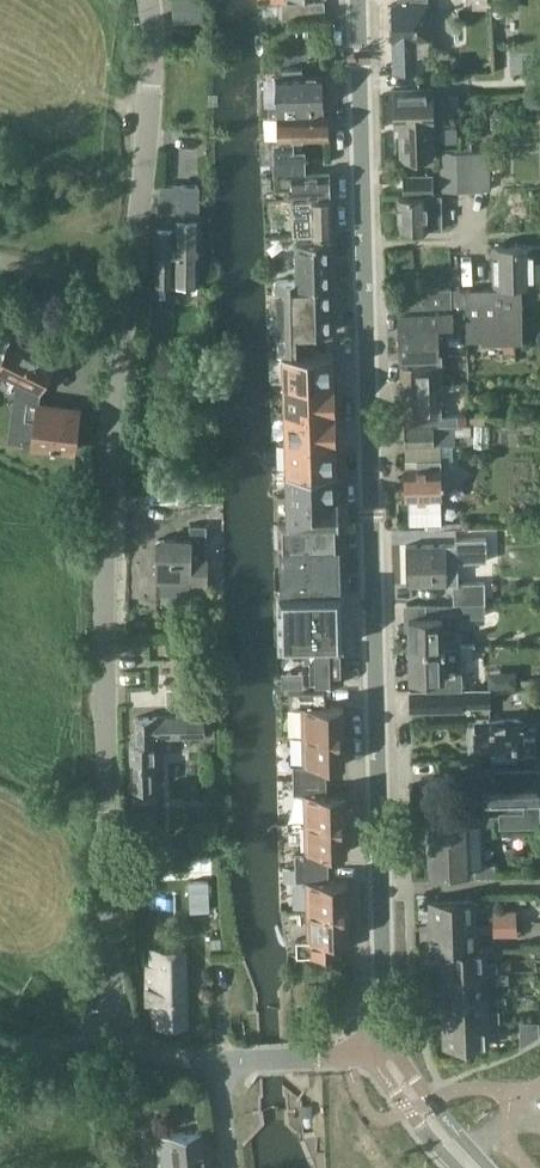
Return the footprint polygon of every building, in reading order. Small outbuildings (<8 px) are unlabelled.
[(202,14),(201,0),(175,0),(176,16),(202,14)] [(284,18),(325,17),(325,0),(284,1),(284,18)] [(512,9),(511,0),(492,0),(492,10),(512,9)] [(414,2),(392,3),(393,39),(394,64),(394,71),(420,70),(420,66),(420,54),(427,54),(427,48),(426,34),(425,2),(421,2),(418,2),(414,2)] [(271,105),(268,105),(268,116),(278,116),(290,116),(324,115),(324,113),(324,111),(324,91),(327,88),(327,78),(323,75),(323,72),(302,73),(302,68),(284,69),(284,73),(276,73),(277,105),(271,105)] [(432,87),(394,89),(394,96),(395,125),(400,125),(401,149),(401,157),(432,156),(431,124),(433,124),(432,87)] [(279,142),(273,142),(274,174),(306,173),(305,151),(305,150),(304,150),(294,150),(294,145),(294,138),(301,138),(314,138),(329,137),(327,115),(324,115),(290,116),(278,116),(279,139),(279,142)] [(490,127),(503,127),(502,116),(490,116),(490,127)] [(439,185),(489,185),(487,146),(437,148),(439,185)] [(402,188),(430,187),(430,170),(402,170),(402,188)] [(268,174),(266,174),(266,175),(266,181),(267,186),(268,186),(276,186),(293,185),(293,193),(293,198),(331,197),(331,193),(330,174),(330,173),(328,173),(306,173),(274,174),(268,174)] [(199,280),(200,184),(162,184),(157,225),(156,280),(199,280)] [(439,229),(439,193),(396,193),(396,228),(439,229)] [(292,200),(268,200),(269,211),(292,210),(292,203),(297,203),(297,217),(311,216),(312,235),(333,234),(332,197),(331,197),(293,198),(292,198),(292,200)] [(332,285),(331,239),(297,240),(297,256),(293,256),(293,267),(297,267),(298,278),(277,279),(277,291),(299,290),(299,286),(332,285)] [(522,281),(533,281),(533,258),(539,258),(539,244),(494,245),(495,281),(499,281),(499,288),(467,288),(467,290),(460,290),(460,287),(451,287),(453,310),(467,310),(468,338),(483,337),(484,341),(523,340),(522,281)] [(279,350),(281,350),(313,349),(313,330),(333,329),(332,285),(299,286),(299,290),(277,291),(279,350)] [(405,311),(453,310),(451,287),(404,288),(405,311)] [(401,354),(439,353),(438,325),(454,324),(453,310),(405,311),(400,311),(401,354)] [(2,365),(1,369),(46,392),(60,363),(15,340),(2,365)] [(313,349),(281,350),(282,381),(310,380),(334,379),(334,367),(333,348),(313,349)] [(401,354),(401,362),(402,383),(402,391),(442,390),(469,390),(469,382),(453,383),(442,383),(442,382),(441,353),(439,353),(401,354)] [(310,380),(282,381),(283,411),(335,409),(335,392),(334,379),(310,380)] [(442,390),(402,391),(403,417),(405,417),(405,425),(433,424),(456,423),(467,423),(467,414),(442,416),(442,393),(442,390)] [(41,404),(36,444),(74,449),(81,450),(87,410),(79,409),(41,404)] [(335,409),(283,411),(285,441),(312,440),(336,439),(336,426),(335,409)] [(433,424),(405,425),(405,443),(434,442),(440,442),(457,441),(456,423),(433,424)] [(312,440),(285,441),(286,469),(338,467),(337,451),(336,439),(312,440)] [(434,442),(405,443),(406,461),(441,460),(440,442),(434,442)] [(406,467),(405,467),(405,498),(409,498),(409,522),(409,524),(425,524),(441,523),(441,522),(441,497),(442,497),(441,460),(406,461),(406,467)] [(338,467),(286,469),(287,496),(339,494),(338,467)] [(198,501),(224,500),(223,475),(196,476),(198,501)] [(339,494),(287,496),(288,523),(340,521),(339,494)] [(288,523),(279,523),(280,546),(341,544),(340,521),(288,523)] [(158,555),(158,578),(161,578),(161,594),(191,594),(191,588),(208,588),(208,557),(206,557),(206,555),(207,525),(191,524),(191,539),(159,539),(158,555)] [(407,583),(447,582),(458,581),(457,543),(406,545),(407,583)] [(341,544),(280,546),(281,568),(341,566),(341,544)] [(341,566),(281,568),(281,590),(342,588),(341,566)] [(454,602),(484,601),(484,581),(453,582),(454,602)] [(313,644),(314,646),(344,645),(342,588),(281,590),(283,645),(313,644)] [(410,645),(459,643),(458,614),(485,613),(484,601),(454,602),(430,603),(431,614),(408,615),(410,645)] [(202,659),(215,658),(215,639),(202,639),(202,659)] [(461,685),(460,673),(459,643),(410,645),(411,675),(432,674),(433,686),(461,685)] [(344,645),(314,646),(314,681),(345,680),(344,645)] [(283,674),(283,687),(304,687),(304,673),(283,674)] [(177,704),(210,703),(210,681),(177,681),(177,704)] [(411,710),(463,707),(463,704),(489,702),(488,687),(410,691),(411,710)] [(325,705),(325,690),(291,691),(291,706),(302,706),(303,735),(344,734),(344,704),(325,705)] [(133,787),(157,786),(155,735),(205,733),(204,713),(136,716),(137,742),(131,742),(133,787)] [(475,724),(467,725),(469,744),(477,743),(477,750),(477,752),(483,752),(534,749),(534,737),(523,738),(522,718),(475,720),(475,724)] [(293,779),(327,778),(327,764),(345,763),(344,734),(303,735),(304,764),(293,764),(293,779)] [(485,767),(486,793),(492,793),(492,804),(524,804),(524,810),(500,810),(500,826),(539,826),(539,804),(537,767),(539,767),(539,765),(485,767)] [(327,792),(327,778),(293,779),(294,794),(304,793),(305,822),(346,821),(346,792),(327,792)] [(213,809),(202,809),(202,825),(213,825),(213,809)] [(430,871),(466,870),(470,870),(470,865),(470,863),(468,818),(428,819),(430,871)] [(295,866),(329,865),(329,851),(347,850),(346,821),(305,822),(306,851),(295,851),(295,866)] [(167,876),(191,875),(190,853),(166,854),(167,876)] [(470,870),(466,870),(467,876),(494,876),(494,863),(470,863),(470,865),(470,870)] [(330,880),(329,865),(295,866),(296,881),(306,881),(307,909),(349,908),(348,879),(330,880)] [(190,911),(210,910),(208,880),(189,881),(190,911)] [(433,925),(475,923),(474,899),(432,901),(433,925)] [(341,965),(341,953),(331,953),(331,938),(349,938),(349,908),(307,909),(308,938),(297,938),(297,953),(310,953),(310,965),(341,965)] [(516,909),(493,909),(493,922),(517,922),(516,909)] [(517,922),(493,922),(494,935),(517,934),(517,922)] [(444,949),(477,948),(475,923),(433,925),(434,949),(444,949)] [(486,947),(477,948),(444,949),(445,975),(509,972),(511,972),(510,960),(497,960),(497,961),(486,962),(486,947)] [(187,1023),(184,948),(154,949),(154,965),(149,965),(150,1002),(156,1001),(157,1024),(187,1023)] [(320,972),(307,973),(307,1000),(320,1000),(320,972)] [(446,999),(488,997),(487,984),(509,983),(509,972),(445,975),(446,999)] [(488,1011),(488,997),(446,999),(447,1023),(500,1021),(500,1010),(488,1011)] [(448,1046),(490,1044),(489,1032),(501,1031),(500,1021),(447,1023),(448,1046)] [(528,1021),(527,1042),(539,1035),(539,1021),(528,1021)] [(90,1056),(78,1056),(78,1069),(91,1069),(90,1056)] [(202,1129),(159,1133),(162,1167),(206,1167),(202,1129)]
